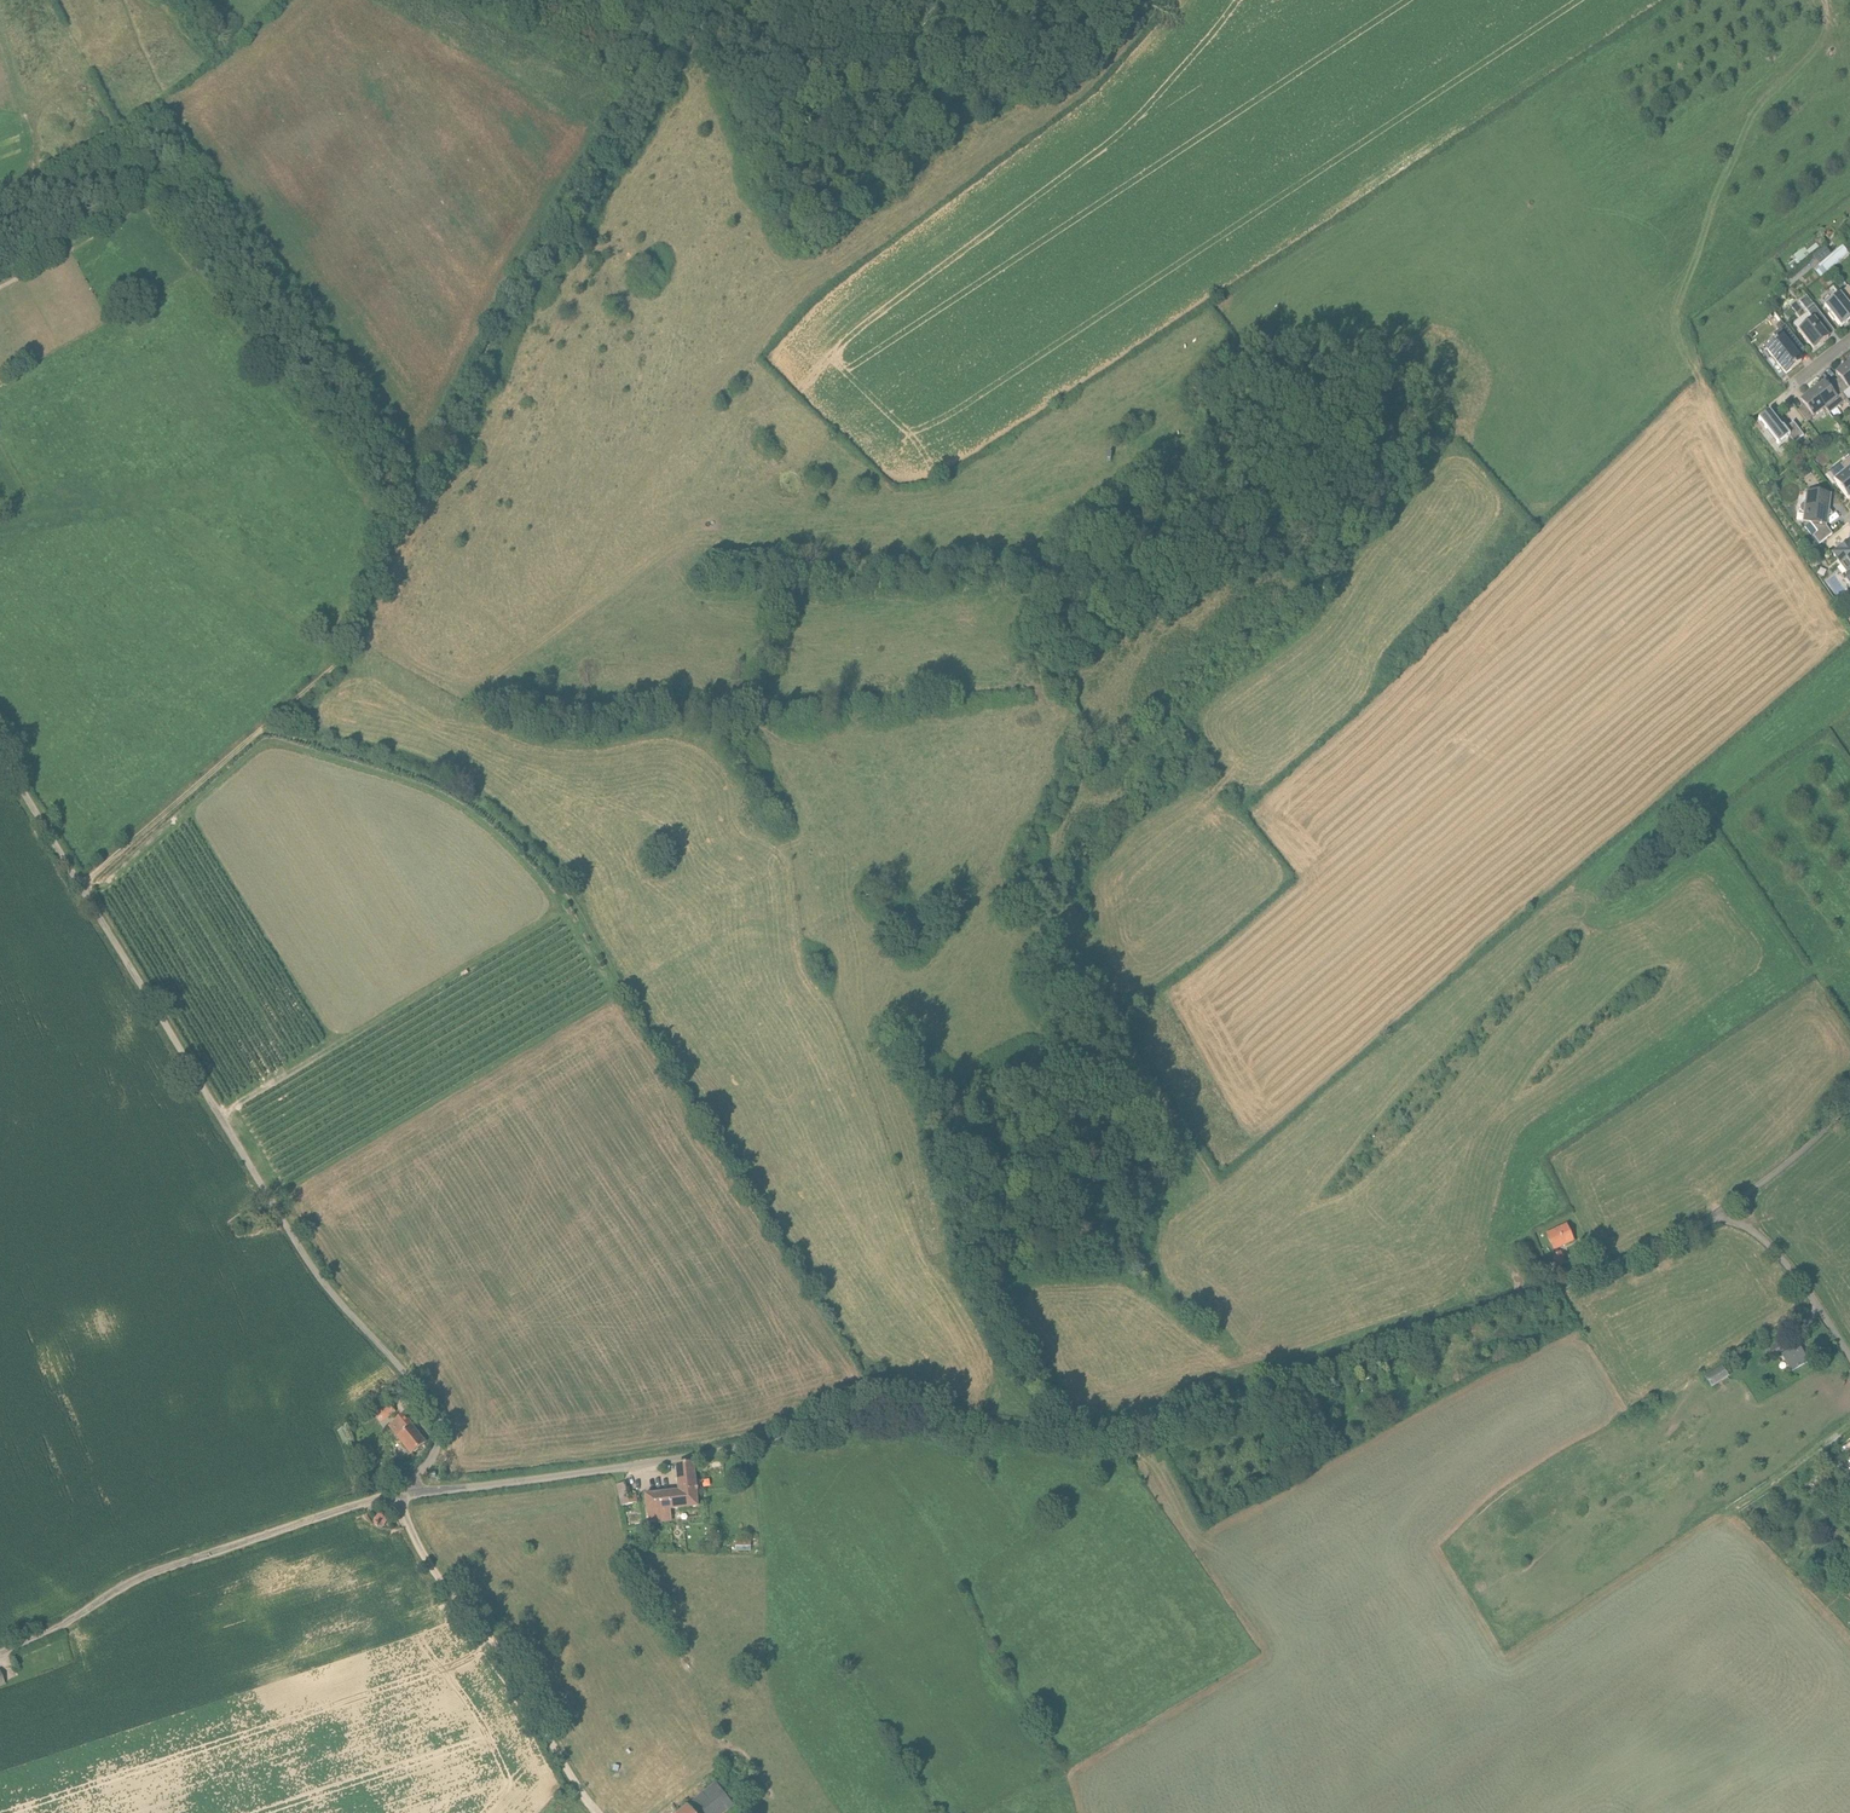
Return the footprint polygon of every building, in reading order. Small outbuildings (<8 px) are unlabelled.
[(1827,245),(1815,254),(1820,262),(1833,253),(1827,245)] [(1831,255),(1838,264),(1849,254),(1842,246),(1831,255)] [(1804,247),(1793,255),(1799,263),(1810,255),(1804,247)] [(1820,278),(1838,264),(1831,255),(1813,270),(1820,278)] [(1841,328),(1848,322),(1849,321),(1849,289),(1848,287),(1827,304),(1832,311),(1828,314),(1834,321),(1835,320),(1841,328)] [(1828,323),(1814,305),(1806,296),(1799,301),(1806,310),(1813,320),(1799,331),(1813,350),(1829,338),(1821,328),(1828,323)] [(1778,341),(1767,349),(1786,374),(1801,362),(1796,355),(1804,349),(1785,325),(1773,335),(1778,341)] [(1849,389),(1849,367),(1846,362),(1839,368),(1841,370),(1836,374),(1839,378),(1834,383),(1843,394),(1849,389)] [(1847,400),(1843,394),(1834,383),(1828,387),(1824,382),(1819,386),(1818,384),(1811,390),(1825,408),(1830,414),(1847,400)] [(1807,422),(1825,408),(1811,390),(1804,396),(1805,397),(1800,401),(1804,406),(1798,411),(1807,422)] [(1770,411),(1771,410),(1770,409),(1759,419),(1778,444),(1789,436),(1794,443),(1793,443),(1793,444),(1804,436),(1793,422),(1792,422),(1793,423),(1785,429),(1783,426),(1782,427),(1770,411)] [(1808,441),(1800,447),(1804,452),(1812,446),(1808,441)] [(1841,465),(1845,471),(1834,480),(1849,500),(1849,499),(1849,458),(1841,465)] [(1829,503),(1830,495),(1807,492),(1806,503),(1803,504),(1800,506),(1800,509),(1801,512),(1805,514),(1804,522),(1810,523),(1818,532),(1813,536),(1814,536),(1808,540),(1814,548),(1832,534),(1826,527),(1828,517),(1833,514),(1829,509),(1829,507),(1827,507),(1828,502),(1829,503)] [(1848,572),(1847,578),(1849,582),(1849,542),(1834,554),(1848,572)] [(1566,1225),(1547,1234),(1554,1250),(1573,1241),(1566,1225)] [(1559,1267),(1566,1264),(1560,1252),(1559,1252),(1558,1250),(1555,1252),(1556,1254),(1553,1255),(1559,1267)] [(1769,1357),(1774,1355),(1785,1350),(1781,1343),(1765,1350),(1769,1357)] [(1782,1354),(1792,1371),(1808,1362),(1799,1345),(1782,1354)] [(1722,1366),(1704,1378),(1711,1388),(1728,1377),(1722,1366)] [(382,1408),(389,1418),(396,1413),(390,1403),(382,1408)] [(403,1415),(389,1426),(412,1454),(426,1443),(403,1415)] [(345,1445),(352,1441),(346,1428),(338,1431),(345,1445)] [(1828,1457),(1835,1468),(1845,1462),(1838,1451),(1828,1457)] [(700,1490),(696,1490),(693,1465),(687,1465),(687,1464),(684,1464),(684,1465),(677,1466),(680,1492),(680,1496),(684,1496),(684,1492),(700,1490)] [(698,1507),(696,1492),(700,1491),(700,1490),(684,1492),(684,1496),(680,1496),(680,1492),(646,1496),(648,1511),(650,1511),(651,1522),(672,1520),(671,1509),(698,1507)] [(635,1494),(620,1498),(622,1506),(637,1502),(635,1494)] [(374,1524),(381,1528),(387,1520),(380,1515),(374,1524)] [(736,1537),(735,1551),(751,1551),(751,1537),(736,1537)] [(721,1790),(716,1784),(688,1806),(679,1812),(723,1812),(733,1805),(732,1803),(721,1790)]
